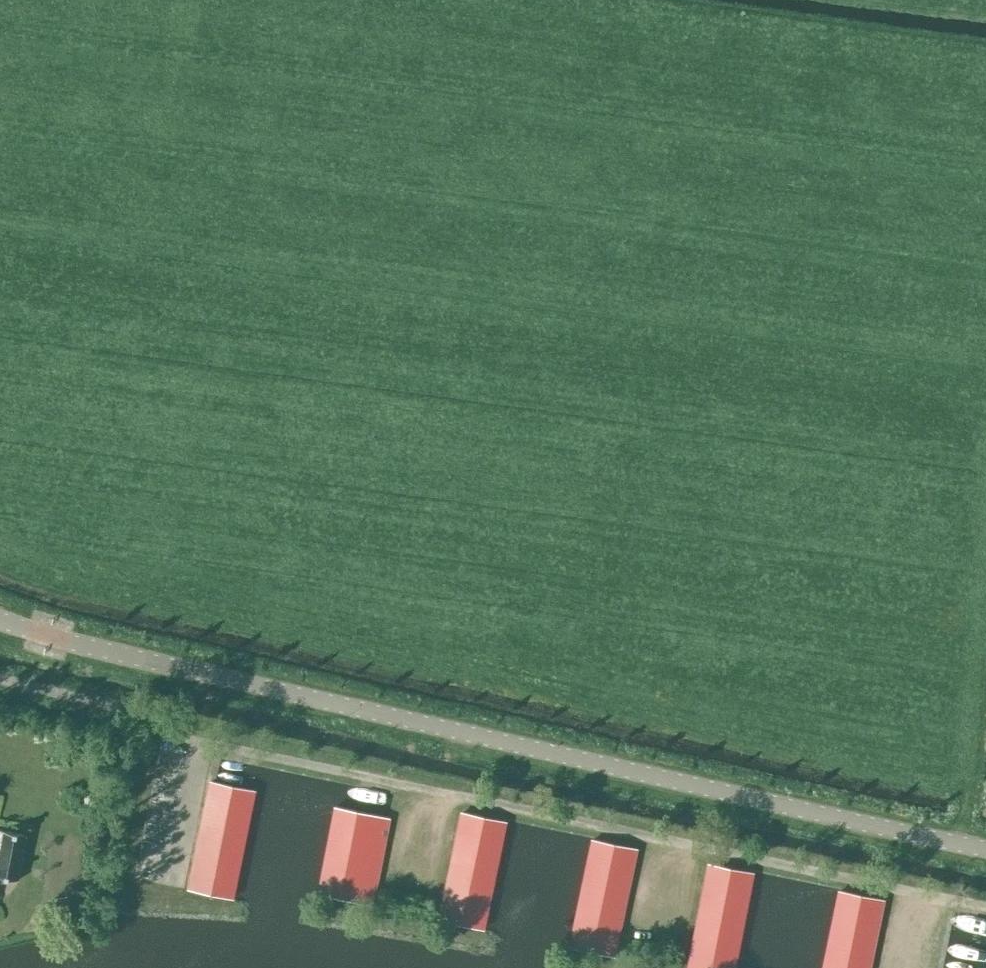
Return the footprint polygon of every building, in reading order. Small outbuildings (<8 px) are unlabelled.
[(231,898),(253,790),(211,781),(192,871),(188,890),(231,898)] [(390,817),(335,806),(318,894),(372,905),(379,871),(390,817)] [(463,811),(450,871),(440,921),(482,929),(505,820),(463,811)] [(26,836),(0,830),(0,876),(17,879),(26,836)] [(612,956),(635,848),(593,839),(570,947),(612,956)] [(710,863),(689,967),(733,967),(752,871),(710,863)] [(823,967),(868,967),(882,899),(839,890),(823,967)]
